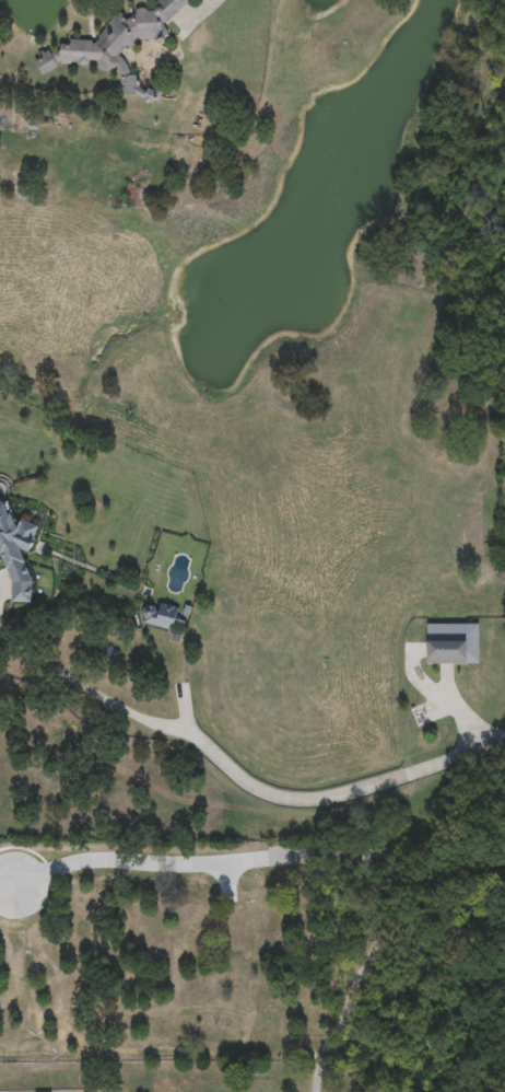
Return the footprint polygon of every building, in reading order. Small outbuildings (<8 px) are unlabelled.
[(155,8),(162,0),(189,0),(189,1),(166,26),(168,36),(136,45),(130,50),(124,49),(138,93),(156,88),(162,93),(161,102),(125,98),(117,69),(104,72),(98,67),(77,65),(39,74),(36,59),(40,55),(59,50),(60,46),(79,40),(93,43),(115,19),(129,20),(139,10),(154,11),(155,8)] [(3,547),(0,547),(0,501),(10,503),(12,522),(20,521),(37,525),(30,550),(25,551),(31,602),(11,604),(3,547)] [(142,625),(145,602),(177,607),(173,630),(142,625)] [(480,624),(480,664),(425,664),(425,624),(480,624)]
